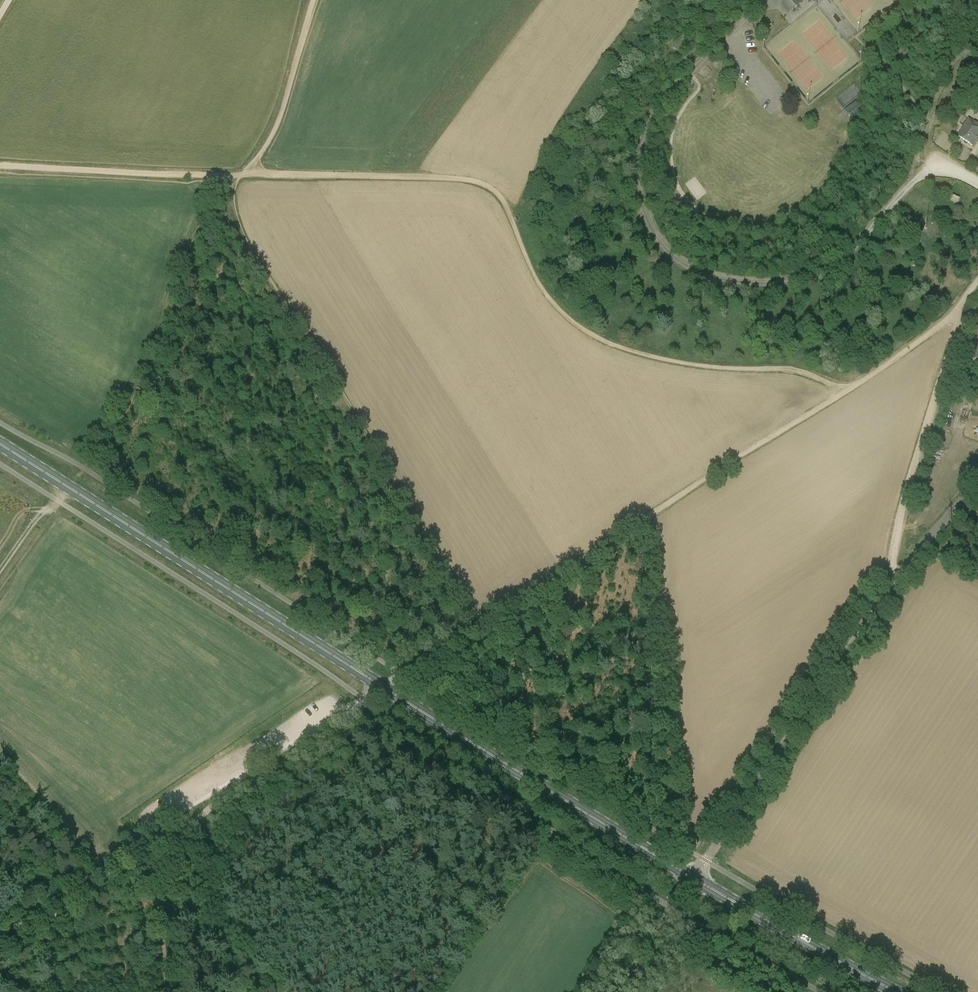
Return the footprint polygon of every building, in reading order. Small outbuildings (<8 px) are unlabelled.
[(782,5),(788,13),(802,2),(800,0),(779,0),(782,5)] [(977,137),(977,125),(968,119),(957,137),(972,147),(977,137)]
